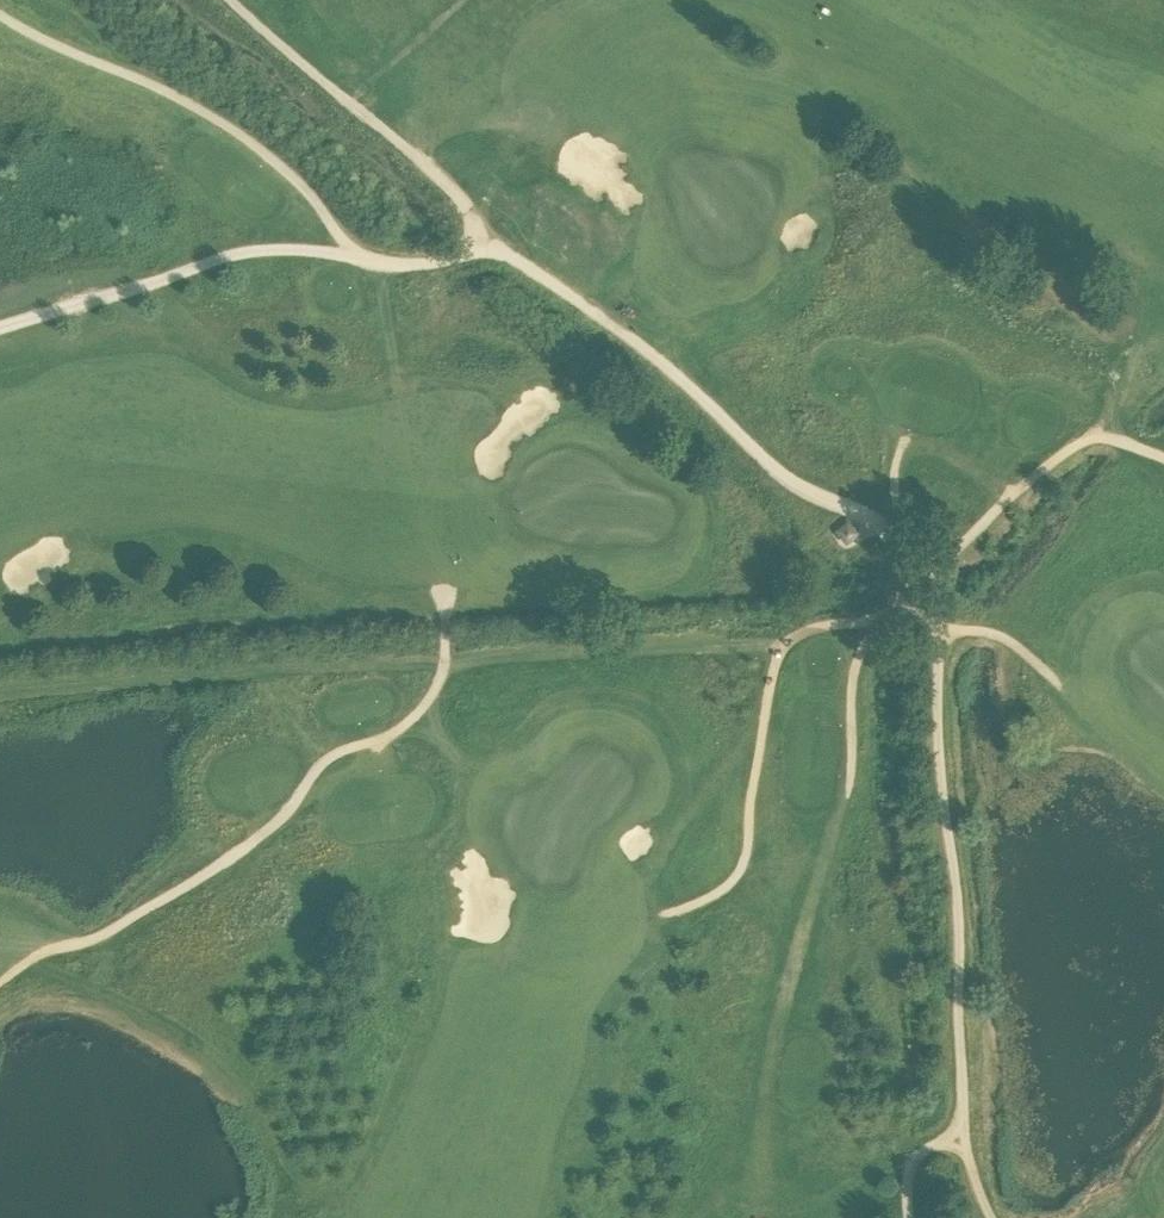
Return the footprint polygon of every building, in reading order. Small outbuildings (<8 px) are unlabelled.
[(834,531),(846,546),(861,533),(849,519),(834,531)]
